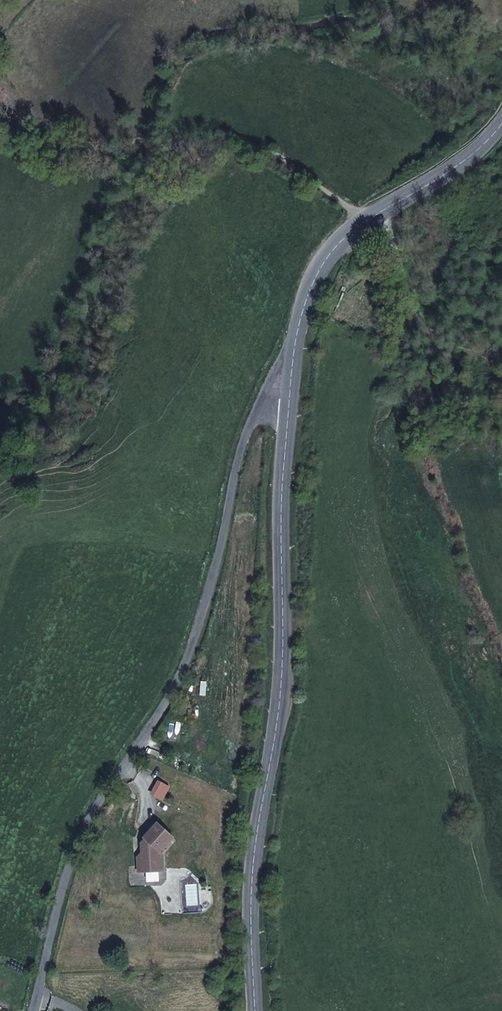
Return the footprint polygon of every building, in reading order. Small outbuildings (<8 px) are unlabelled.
[(144,845),(145,852),(139,858),(139,861),(140,865),(145,865),(145,872),(163,871),(162,852),(169,843),(166,841),(172,834),(158,822),(145,838),(146,839),(143,844),(144,845)]
